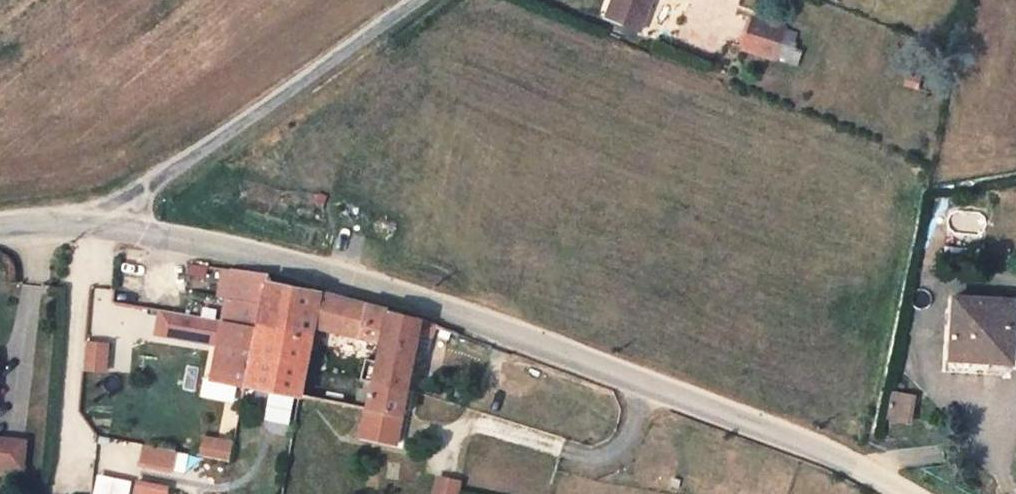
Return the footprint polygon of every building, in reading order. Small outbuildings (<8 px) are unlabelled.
[(607,17),(641,31),(652,0),(614,0),(607,17)] [(787,28),(754,17),(744,49),(777,60),(785,35),(787,28)] [(793,38),(785,35),(777,60),(800,66),(804,52),(797,50),(799,44),(792,42),(793,38)] [(921,79),(909,76),(906,87),(917,90),(921,79)] [(205,264),(189,262),(188,270),(204,273),(205,264)] [(226,293),(231,267),(221,266),(216,291),(226,293)] [(223,319),(258,326),(267,280),(267,274),(231,267),(226,293),(221,318),(223,319)] [(267,280),(258,326),(312,339),(314,325),(320,292),(267,280)] [(320,292),(314,325),(341,332),(347,298),(320,292)] [(347,298),(341,332),(381,340),(374,368),(372,380),(407,389),(415,347),(419,332),(433,334),(437,323),(420,318),(348,299),(347,298)] [(949,298),(945,359),(951,359),(955,298),(949,298)] [(951,359),(990,362),(1012,363),(1015,303),(1015,302),(955,298),(951,359)] [(211,378),(246,385),(258,326),(223,319),(211,378)] [(258,326),(246,385),(300,396),(306,365),(312,339),(258,326)] [(419,332),(415,347),(429,351),(433,334),(419,332)] [(108,343),(86,340),(82,367),(104,369),(108,343)] [(989,375),(990,362),(951,359),(945,359),(944,372),(989,375)] [(372,380),(366,379),(365,388),(362,387),(357,408),(366,409),(372,380)] [(372,380),(366,409),(360,435),(396,442),(407,389),(372,380)] [(915,397),(893,393),(889,417),(910,421),(915,397)] [(233,442),(204,436),(200,453),(229,459),(233,442)] [(20,468),(24,441),(0,438),(0,466),(20,468)] [(174,450),(144,444),(141,464),(170,470),(174,450)] [(434,493),(457,493),(460,480),(438,476),(434,493)] [(137,480),(135,493),(137,493),(165,493),(167,486),(137,480)]
